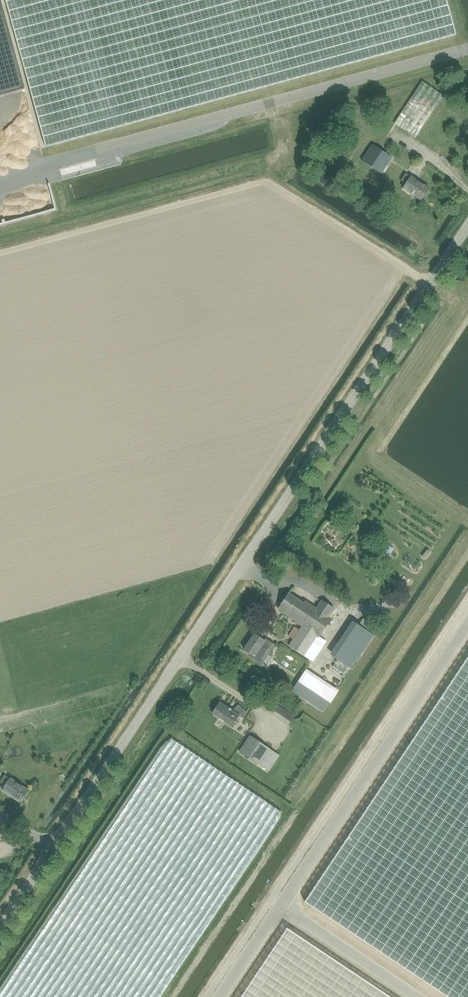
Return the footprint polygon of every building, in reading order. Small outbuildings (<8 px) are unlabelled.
[(46,148),(456,36),(446,0),(5,0),(46,148)] [(0,15),(0,97),(25,91),(4,13),(0,15)] [(422,82),(394,123),(415,138),(443,96),(422,82)] [(381,174),(392,158),(372,145),(361,161),(381,174)] [(421,201),(429,189),(410,176),(410,177),(405,174),(401,180),(405,183),(402,188),(421,201)] [(288,594),(278,609),(303,626),(289,646),(313,662),(326,642),(318,637),(330,619),(328,617),(334,609),(321,601),(316,609),(305,602),(303,604),(288,594)] [(265,628),(275,613),(269,609),(259,624),(265,628)] [(354,623),(332,656),(349,668),(371,634),(354,623)] [(264,641),(258,637),(263,630),(258,627),(243,650),(253,656),(252,658),(261,664),(274,645),(265,639),(264,641)] [(304,904),(444,996),(467,996),(467,658),(304,904)] [(331,697),(337,686),(304,665),(297,676),(331,697)] [(297,682),(292,691),(322,711),(328,702),(297,682)] [(241,717),(245,712),(239,704),(232,711),(219,702),(212,713),(232,727),(239,716),(241,717)] [(288,725),(294,717),(272,702),(266,711),(288,725)] [(249,736),(239,752),(269,771),(279,755),(249,736)] [(274,740),(272,745),(281,748),(283,743),(274,740)] [(28,791),(10,779),(9,779),(4,776),(0,782),(5,786),(2,790),(20,803),(28,791)] [(242,996),(389,996),(287,929),(242,996)]
